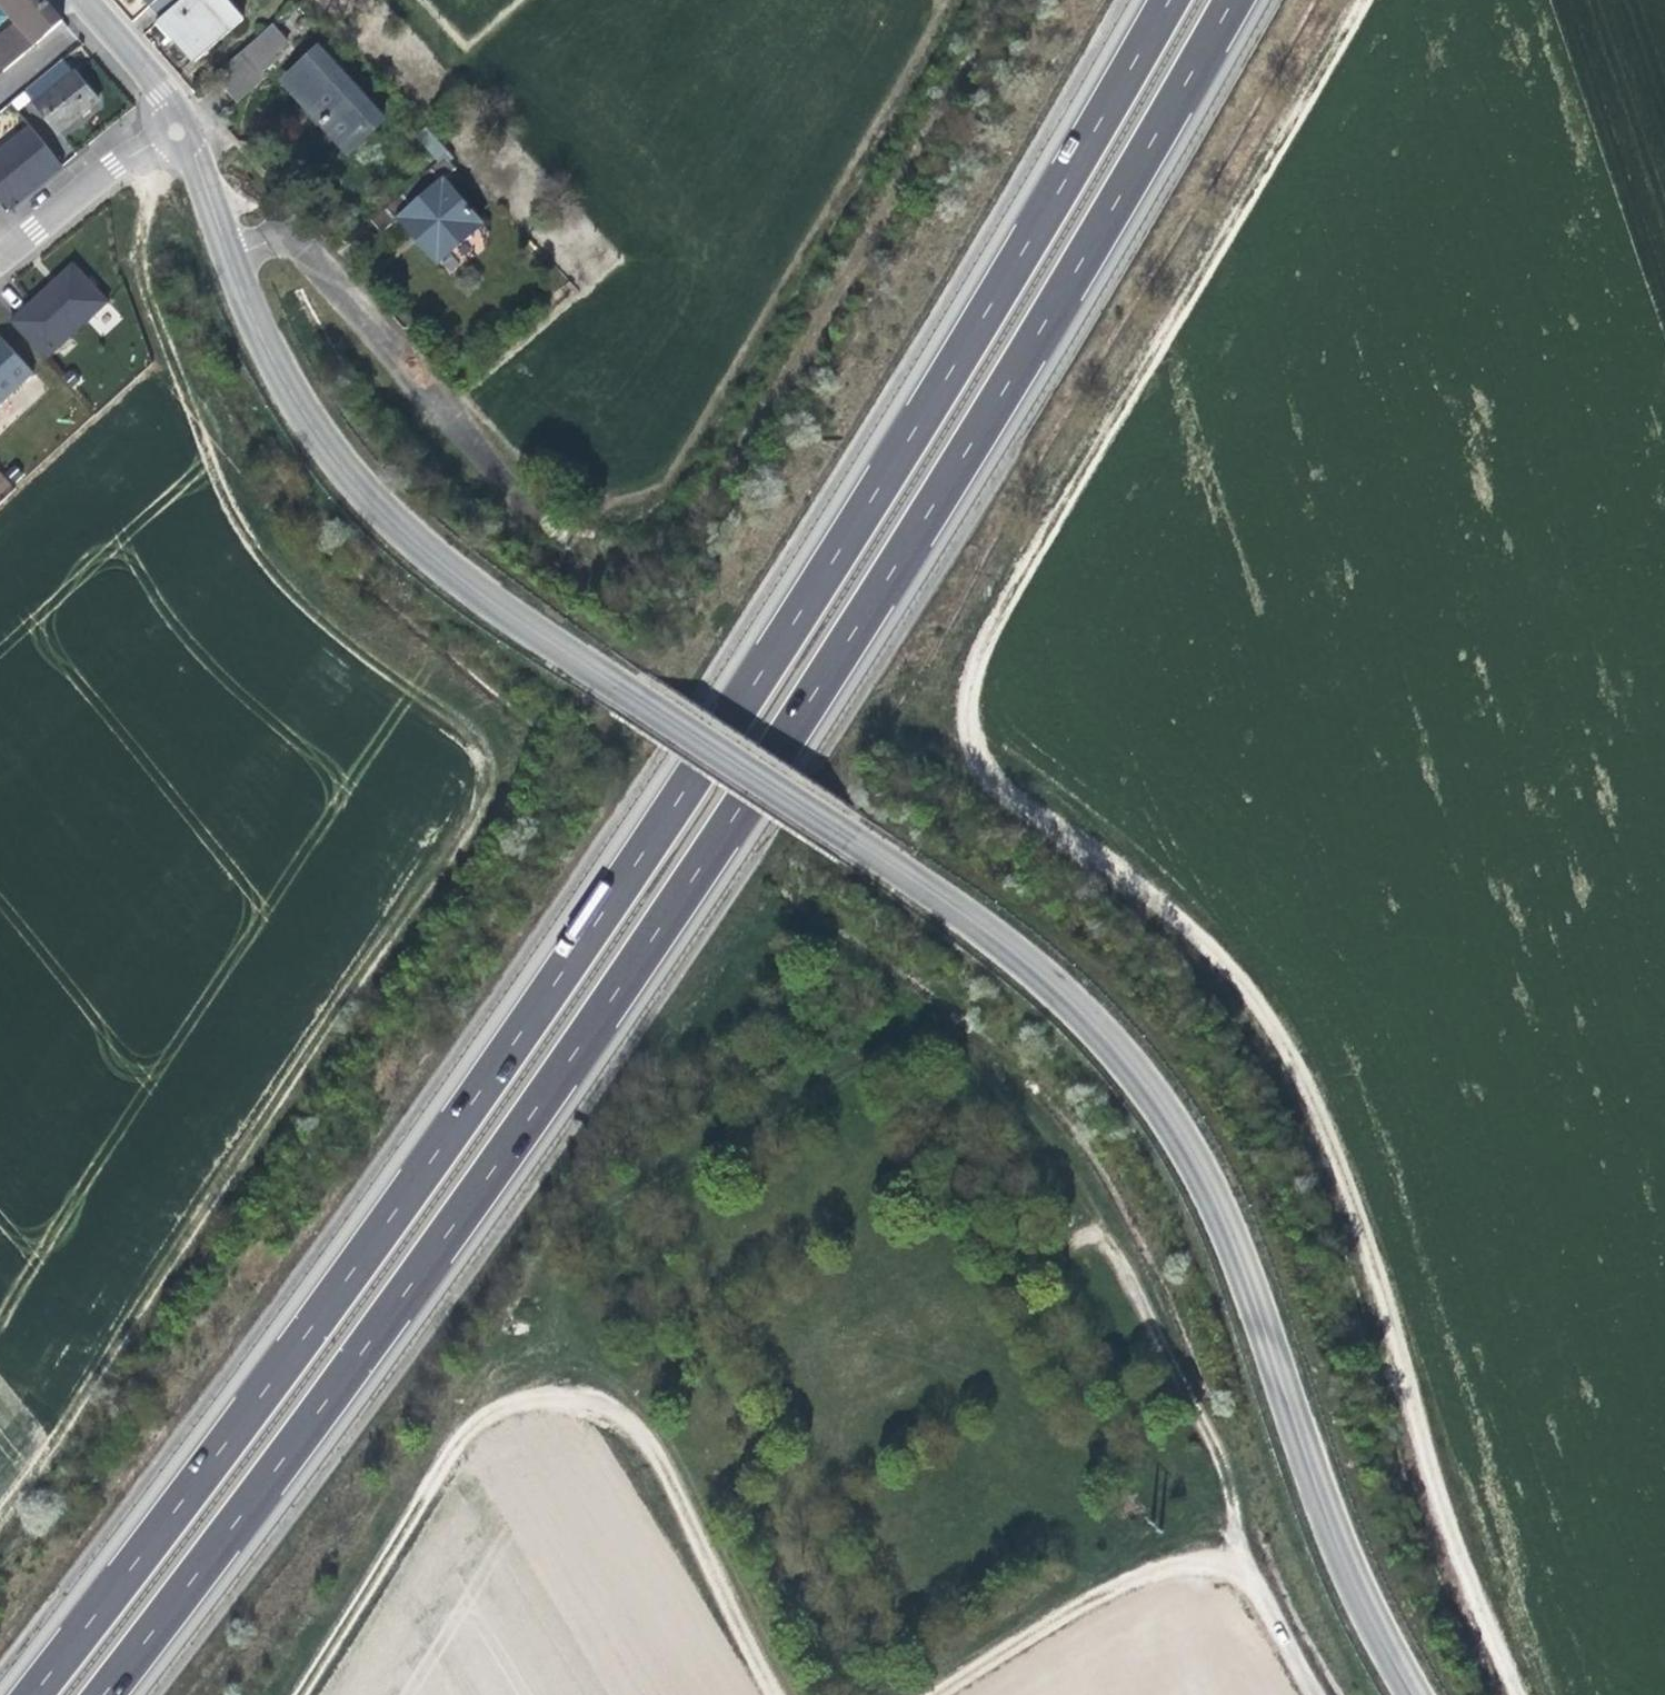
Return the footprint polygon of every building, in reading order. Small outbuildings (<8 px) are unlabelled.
[(48,0),(12,0),(6,5),(18,19),(0,34),(0,68),(4,73),(63,23),(66,21),(48,1),(48,0)] [(151,4),(162,17),(181,0),(156,0),(151,4)] [(230,0),(181,0),(162,17),(159,19),(175,37),(195,59),(244,16),(230,0)] [(231,98),(294,49),(274,24),(211,72),(231,98)] [(387,119),(319,44),(279,80),(313,118),(347,155),(387,119)] [(64,59),(24,91),(59,133),(99,101),(87,86),(64,59)] [(31,127),(0,152),(0,199),(9,209),(63,166),(31,127)] [(443,186),(458,173),(442,156),(365,223),(380,240),(399,224),(443,186)] [(481,230),(443,186),(399,224),(420,247),(438,268),(481,230)] [(73,264),(50,286),(54,291),(78,268),(73,264)] [(108,302),(78,268),(54,291),(50,286),(11,322),(45,360),(108,302)] [(2,337),(0,338),(0,404),(34,372),(2,337)] [(11,487),(0,475),(0,497),(11,487)]
